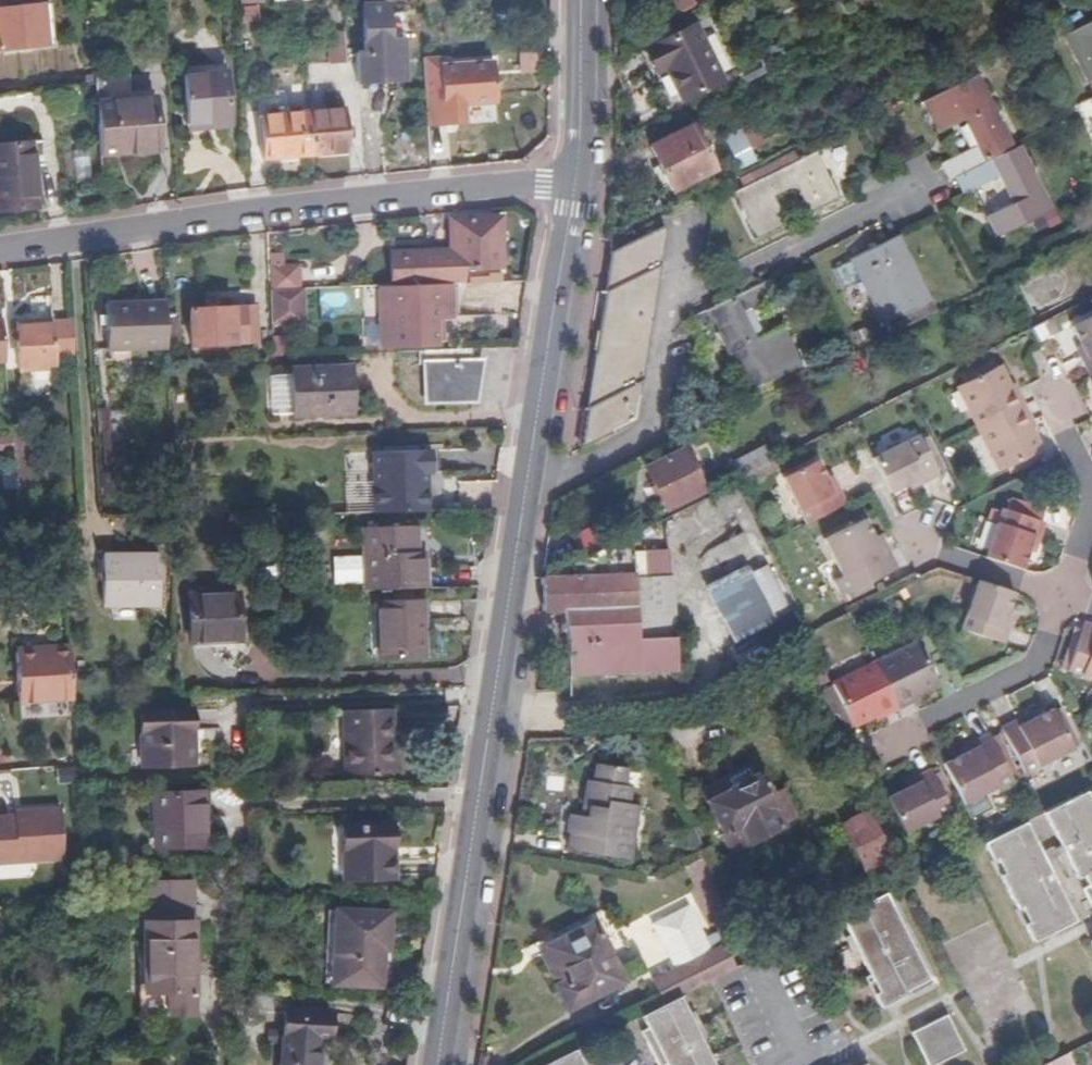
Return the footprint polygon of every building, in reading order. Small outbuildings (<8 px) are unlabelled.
[(42,37),(36,0),(10,0),(0,2),(0,43),(42,37)] [(709,0),(665,0),(671,15),(709,0)] [(365,50),(343,51),(344,60),(355,60),(356,78),(404,76),(402,36),(390,37),(388,2),(363,3),(365,50)] [(1091,88),(1091,17),(1081,22),(1075,11),(1054,21),(1060,33),(1065,32),(1091,88)] [(257,25),(256,13),(242,14),(243,26),(257,25)] [(680,102),(718,81),(690,27),(643,52),(653,75),(663,70),(680,102)] [(344,68),(344,60),(343,51),(343,36),(326,37),(327,69),(344,68)] [(441,65),(441,54),(422,55),(426,129),(467,127),(466,103),(477,103),(476,63),(441,65)] [(528,75),(547,74),(546,56),(527,57),(528,75)] [(230,123),(226,67),(185,70),(189,118),(212,116),(213,124),(230,123)] [(950,179),(957,174),(1015,146),(978,73),(923,100),(941,135),(967,122),(979,144),(942,162),(950,179)] [(94,99),(99,150),(160,144),(154,93),(94,99)] [(347,107),(307,110),(310,152),(349,149),(347,107)] [(310,152),(307,110),(259,112),(263,155),(310,152)] [(783,134),(775,119),(746,134),(741,125),(725,133),(743,164),(758,156),(754,148),(783,134)] [(716,166),(696,124),(652,145),(675,188),(716,166)] [(0,139),(0,203),(37,199),(31,136),(0,139)] [(1015,146),(957,174),(966,191),(1001,172),(1017,200),(989,213),(998,234),(1043,212),(1050,225),(1061,220),(1053,206),(1021,143),(1015,146)] [(842,196),(816,149),(738,190),(760,237),(790,223),(775,195),(799,184),(813,210),(842,196)] [(391,287),(444,285),(444,273),(499,271),(497,215),(447,216),(449,252),(389,253),(391,287)] [(584,446),(640,419),(665,227),(611,253),(584,446)] [(932,298),(899,232),(853,255),(835,264),(846,286),(864,277),(887,320),(890,318),(894,327),(934,307),(930,299),(932,298)] [(296,263),(266,263),(267,290),(296,289),(296,263)] [(784,291),(776,274),(711,307),(754,391),(809,363),(788,324),(762,338),(748,309),(784,291)] [(449,314),(448,285),(444,285),(391,287),(380,287),(382,345),(433,343),(432,315),(449,314)] [(296,289),(267,290),(268,323),(304,321),(303,289),(296,289)] [(167,345),(166,297),(106,299),(107,347),(167,345)] [(187,343),(230,341),(229,303),(185,304),(187,343)] [(1091,316),(1091,308),(1071,318),(1074,324),(1091,316)] [(20,366),(55,365),(55,354),(53,318),(53,316),(18,318),(20,366)] [(1091,372),(1091,316),(1074,324),(1069,327),(1078,345),(1085,358),(1080,361),(1086,375),(1091,372)] [(53,318),(55,354),(75,352),(73,317),(53,318)] [(1072,348),(1080,361),(1085,358),(1078,345),(1072,348)] [(471,349),(425,350),(426,408),(476,406),(483,364),(471,365),(471,349)] [(346,411),(345,365),(289,366),(289,371),(265,372),(266,411),(346,411)] [(955,388),(976,430),(1018,409),(1007,387),(996,367),(955,388)] [(1018,409),(1024,406),(1013,383),(1007,387),(1018,409)] [(1034,428),(1024,406),(1018,409),(1028,431),(1034,428)] [(1018,409),(976,430),(996,470),(1003,467),(1031,453),(1038,449),(1028,431),(1018,409)] [(98,415),(103,503),(113,502),(108,414),(98,415)] [(925,433),(917,437),(933,467),(939,463),(925,433)] [(917,437),(872,460),(890,494),(906,485),(920,478),(923,484),(938,476),(933,467),(917,437)] [(729,466),(736,480),(740,478),(770,462),(762,448),(729,466)] [(371,515),(426,513),(425,474),(429,474),(429,451),(369,453),(371,515)] [(664,512),(704,491),(698,479),(704,476),(692,453),(686,457),(683,451),(645,471),(664,512)] [(1031,453),(1003,467),(1007,472),(1034,459),(1031,453)] [(781,479),(803,523),(845,501),(839,489),(831,493),(825,479),(815,461),(781,479)] [(775,472),(770,462),(740,478),(746,489),(775,472)] [(12,477),(13,484),(27,484),(26,476),(12,477)] [(832,476),(825,479),(831,493),(839,489),(832,476)] [(920,478),(906,485),(911,490),(923,484),(920,478)] [(142,488),(126,489),(126,504),(142,504),(142,488)] [(983,557),(1020,568),(1026,551),(1030,538),(1036,540),(1041,523),(1037,521),(1040,511),(1007,499),(1004,510),(999,510),(983,557)] [(823,540),(831,560),(840,576),(832,581),(839,598),(850,592),(870,582),(896,570),(887,552),(881,555),(874,538),(864,520),(823,540)] [(370,564),(371,593),(423,590),(422,555),(413,556),(413,529),(362,532),(363,564),(370,564)] [(880,535),(874,538),(881,555),(887,552),(880,535)] [(1032,552),(1036,540),(1030,538),(1026,551),(1032,552)] [(623,540),(542,582),(543,616),(565,616),(567,682),(675,679),(674,646),(638,647),(638,628),(626,628),(625,608),(623,540)] [(668,546),(631,548),(632,572),(669,571),(668,546)] [(162,606),(159,554),(103,556),(105,609),(162,606)] [(840,576),(831,560),(823,564),(832,581),(840,576)] [(758,571),(744,579),(765,620),(780,612),(758,571)] [(744,579),(741,575),(701,596),(729,650),(770,629),(765,620),(744,579)] [(1007,611),(1013,592),(976,580),(958,629),(1001,643),(1006,629),(1001,626),(1007,611)] [(870,582),(850,592),(853,598),(872,587),(870,582)] [(920,597),(913,585),(902,591),(908,602),(920,597)] [(191,643),(239,643),(238,596),(190,598),(191,643)] [(421,605),(377,607),(378,661),(422,660),(421,605)] [(638,647),(674,646),(673,608),(625,608),(626,628),(638,628),(638,647)] [(1012,613),(1007,611),(1001,626),(1006,629),(1012,613)] [(1083,629),(1081,635),(1068,675),(1091,684),(1091,631),(1083,629)] [(1062,673),(1068,675),(1081,635),(1076,634),(1062,673)] [(18,702),(73,700),(72,678),(70,646),(50,646),(50,650),(15,651),(18,702)] [(912,646),(871,665),(890,706),(911,696),(933,687),(912,646)] [(871,665),(815,692),(830,721),(834,720),(837,728),(846,725),(847,727),(868,717),(890,706),(871,665)] [(911,696),(890,706),(892,713),(915,702),(911,696)] [(890,706),(868,717),(871,722),(892,713),(890,706)] [(1045,712),(1065,753),(1073,750),(1052,708),(1045,712)] [(391,710),(343,712),(346,776),(393,774),(391,710)] [(143,768),(196,767),(193,712),(143,713),(143,768)] [(1012,724),(996,731),(1018,776),(1065,753),(1045,712),(1026,722),(1014,729),(1012,724)] [(1023,718),(1012,724),(1014,729),(1026,722),(1023,718)] [(957,757),(939,767),(958,806),(1007,782),(988,745),(985,738),(970,745),(971,750),(957,757)] [(988,745),(1007,782),(1014,778),(995,741),(988,745)] [(956,752),(957,757),(971,750),(970,745),(956,752)] [(560,854),(623,862),(630,808),(620,807),(623,790),(617,790),(619,771),(589,768),(586,785),(579,785),(576,809),(580,809),(578,820),(560,818),(558,836),(562,836),(560,854)] [(729,850),(781,823),(755,774),(746,778),(742,771),(698,793),(729,850)] [(888,812),(898,831),(900,836),(946,812),(926,773),(912,780),(915,787),(901,794),(883,802),(888,812)] [(74,791),(72,775),(54,777),(55,793),(74,791)] [(915,787),(912,780),(898,787),(901,794),(915,787)] [(150,844),(201,842),(199,791),(150,793),(150,844)] [(1086,791),(1046,810),(1064,844),(1068,851),(1080,875),(1087,873),(1091,881),(1091,813),(1090,809),(1091,808),(1091,801),(1086,791)] [(65,860),(61,811),(13,813),(13,819),(0,820),(0,865),(65,860)] [(858,878),(887,863),(863,812),(833,826),(858,878)] [(891,834),(898,831),(888,812),(882,815),(891,834)] [(342,871),(392,870),(390,820),(340,820),(342,871)] [(1027,820),(986,841),(995,857),(1001,854),(1010,871),(1004,874),(1021,907),(1026,904),(1035,921),(1029,924),(1037,939),(1077,918),(1062,888),(1048,861),(1045,855),(1027,820)] [(1064,844),(1045,855),(1048,861),(1068,851),(1064,844)] [(1001,854),(995,857),(992,859),(1001,876),(1004,874),(1010,871),(1001,854)] [(167,986),(168,1011),(193,1009),(184,878),(136,880),(141,987),(167,986)] [(881,893),(841,914),(874,976),(885,995),(876,1000),(882,1010),(906,997),(903,992),(926,980),(907,946),(904,948),(883,909),(888,907),(881,893)] [(1026,904),(1021,907),(1018,908),(1026,925),(1029,924),(1035,921),(1026,904)] [(330,979),(378,981),(380,945),(386,946),(389,908),(334,905),(330,979)] [(663,1004),(731,970),(719,947),(707,952),(702,941),(685,908),(650,926),(671,970),(648,981),(660,1006),(663,1004)] [(620,982),(587,918),(535,944),(567,1010),(620,982)] [(624,931),(639,963),(660,954),(645,921),(624,931)] [(707,952),(719,947),(713,935),(702,941),(707,952)] [(1084,950),(1091,967),(1091,947),(1084,950)] [(885,995),(874,976),(866,980),(876,1000),(885,995)] [(143,1013),(168,1011),(167,986),(141,987),(143,1013)] [(327,1007),(281,1004),(276,1064),(311,1064),(314,1030),(326,1031),(327,1007)] [(629,1021),(638,1038),(640,1043),(634,1047),(643,1064),(649,1064),(651,1064),(652,1064),(694,1064),(663,1004),(660,1006),(629,1021)] [(940,1011),(917,1022),(918,1027),(904,1034),(919,1064),(920,1064),(950,1048),(952,1034),(940,1011)] [(640,1043),(638,1038),(631,1041),(634,1047),(640,1043)] [(1041,1064),(1066,1064),(1061,1055),(1041,1064)] [(543,1064),(566,1064),(561,1056),(543,1064)]
